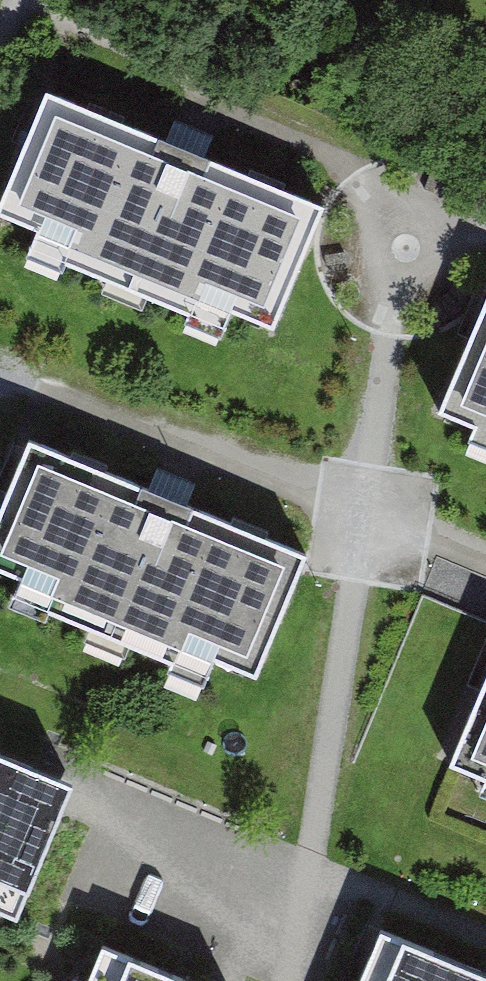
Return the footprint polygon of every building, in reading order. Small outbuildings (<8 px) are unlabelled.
[(45,91),(29,129),(0,198),(0,217),(38,232),(31,248),(223,328),(230,312),(272,330),(324,207),(203,157),(184,149),(165,141),(45,91)] [(203,157),(213,133),(194,125),(175,117),(165,141),(184,149),(203,157)] [(438,409),(471,423),(464,438),(485,447),(485,294),(438,409)] [(28,438),(0,504),(0,571),(20,580),(14,596),(206,676),(213,660),(255,677),(307,554),(186,504),(167,496),(148,488),(28,438)] [(186,504),(197,478),(178,470),(159,462),(148,488),(167,496),(186,504)] [(481,685),(478,692),(449,762),(481,776),(475,791),(485,795),(485,672),(481,685)] [(16,919),(73,785),(0,754),(0,912),(16,919)] [(360,980),(485,980),(485,970),(382,927),(360,980)] [(88,980),(190,980),(103,945),(88,980)]
